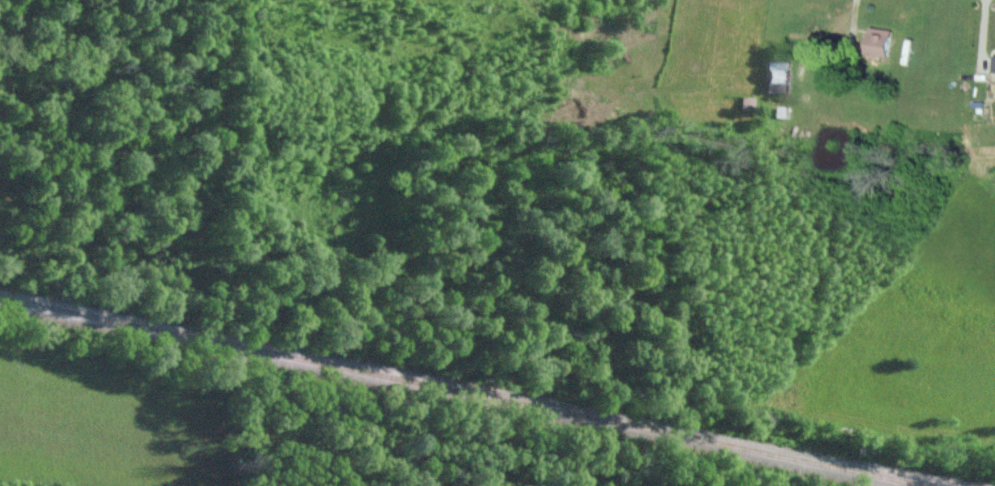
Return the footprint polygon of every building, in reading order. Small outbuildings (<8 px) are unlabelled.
[(890,31),(868,27),(863,54),(885,58),(890,31)] [(787,92),(787,62),(764,61),(763,92),(787,92)]
